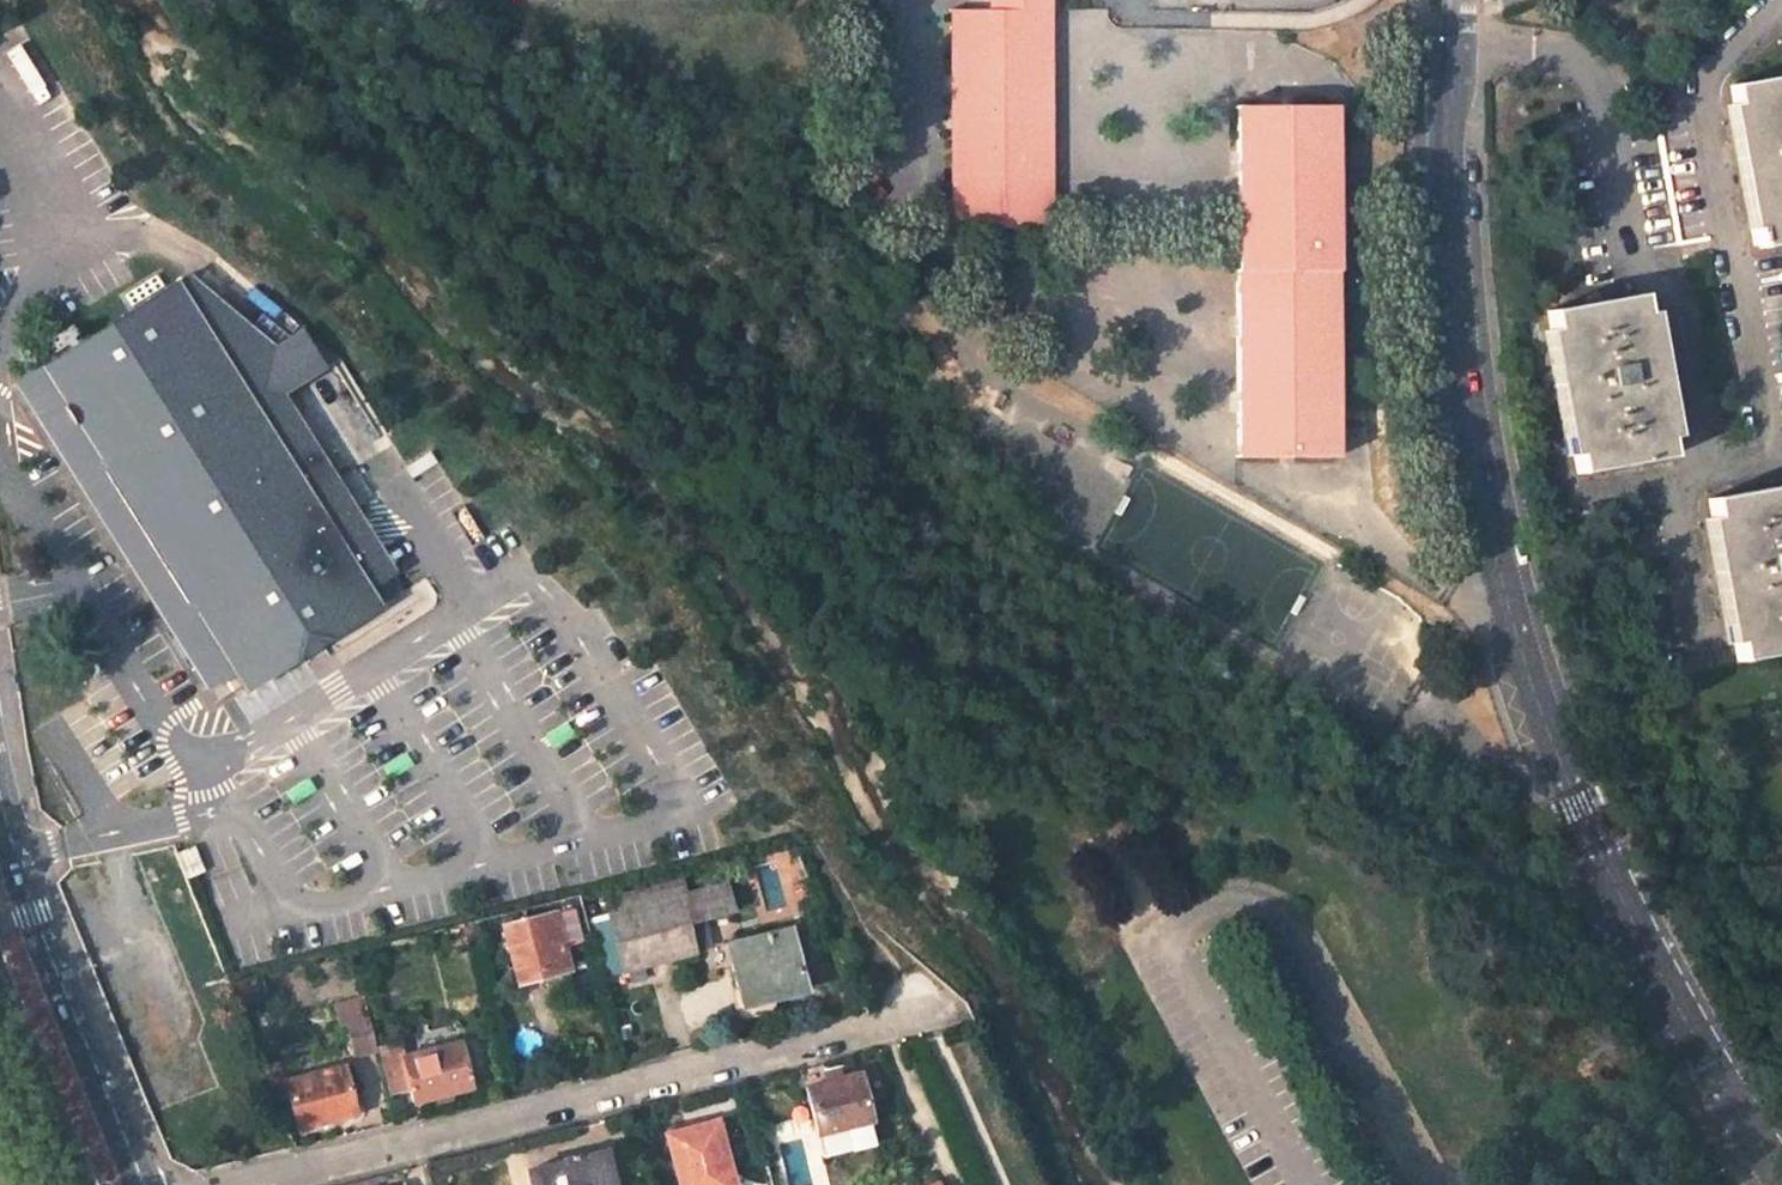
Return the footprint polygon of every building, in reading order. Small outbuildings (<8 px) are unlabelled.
[(984,6),(950,7),(951,226),(1054,225),(1052,10),(1052,0),(984,0),(984,6)] [(1722,87),(1741,174),(1757,249),(1781,243),(1781,74),(1722,87)] [(1227,110),(1227,456),(1332,455),(1328,107),(1227,110)] [(390,572),(278,393),(319,368),(300,338),(276,353),(182,279),(13,386),(203,689),(230,673),(364,589),(390,572)] [(1538,314),(1572,480),(1664,459),(1649,380),(1634,295),(1538,314)] [(1705,498),(1734,659),(1781,651),(1781,485),(1705,498)] [(364,589),(230,673),(241,691),(375,607),(364,589)] [(202,875),(195,849),(178,853),(188,878),(202,875)] [(730,909),(722,879),(604,911),(618,969),(691,950),(684,920),(730,909)] [(563,949),(589,942),(577,895),(518,911),(521,923),(502,928),(516,984),(569,973),(563,949)] [(723,947),(739,1011),(798,997),(783,933),(723,947)] [(337,1007),(347,1048),(364,1044),(355,1002),(337,1007)] [(408,1089),(399,1053),(396,1038),(378,1044),(389,1094),(408,1089)] [(408,1089),(411,1100),(471,1085),(459,1039),(399,1053),(408,1089)] [(348,1115),(336,1066),(282,1079),(295,1129),(348,1115)] [(863,1070),(800,1086),(817,1139),(878,1123),(863,1070)] [(673,1176),(675,1184),(728,1184),(716,1127),(666,1139),(673,1176)] [(606,1154),(529,1174),(532,1184),(615,1184),(606,1154)]
